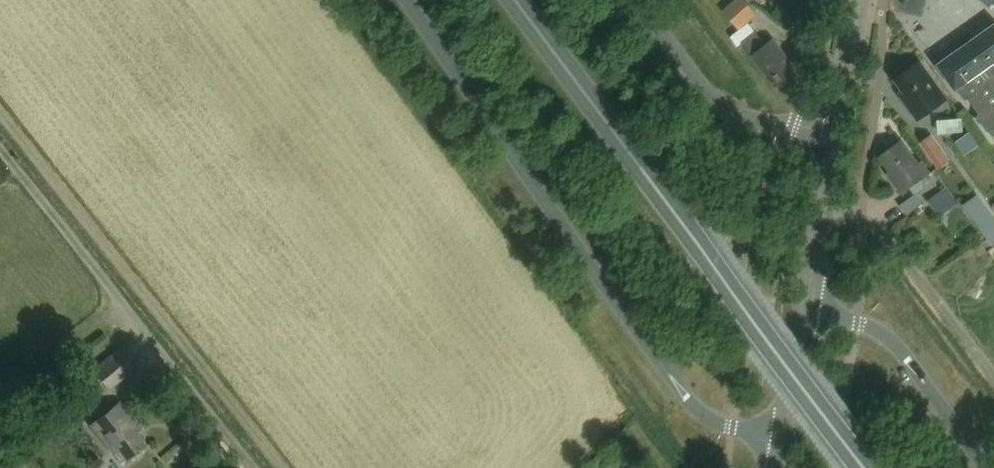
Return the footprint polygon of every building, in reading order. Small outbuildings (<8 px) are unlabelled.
[(757,13),(746,0),(733,0),(722,9),(738,29),(757,13)] [(936,65),(955,92),(957,91),(964,101),(969,98),(979,113),(977,121),(979,123),(980,122),(987,132),(993,128),(993,24),(936,65)] [(755,32),(741,42),(765,77),(768,74),(778,88),(780,87),(784,88),(791,83),(791,79),(794,77),(780,58),(784,56),(773,40),(765,45),(755,32)] [(907,106),(917,121),(947,99),(920,61),(894,80),(911,103),(907,106)] [(949,162),(930,136),(918,144),(937,171),(949,162)] [(880,158),(890,172),(887,174),(902,194),(930,174),(921,162),(918,164),(902,142),(880,158)] [(950,236),(969,222),(945,189),(943,191),(926,203),(950,236)] [(986,210),(977,198),(963,209),(987,242),(984,245),(988,251),(993,247),(993,221),(986,210)] [(93,372),(109,391),(136,367),(120,349),(93,372)] [(90,425),(120,464),(145,444),(137,433),(141,430),(119,403),(90,425)]
